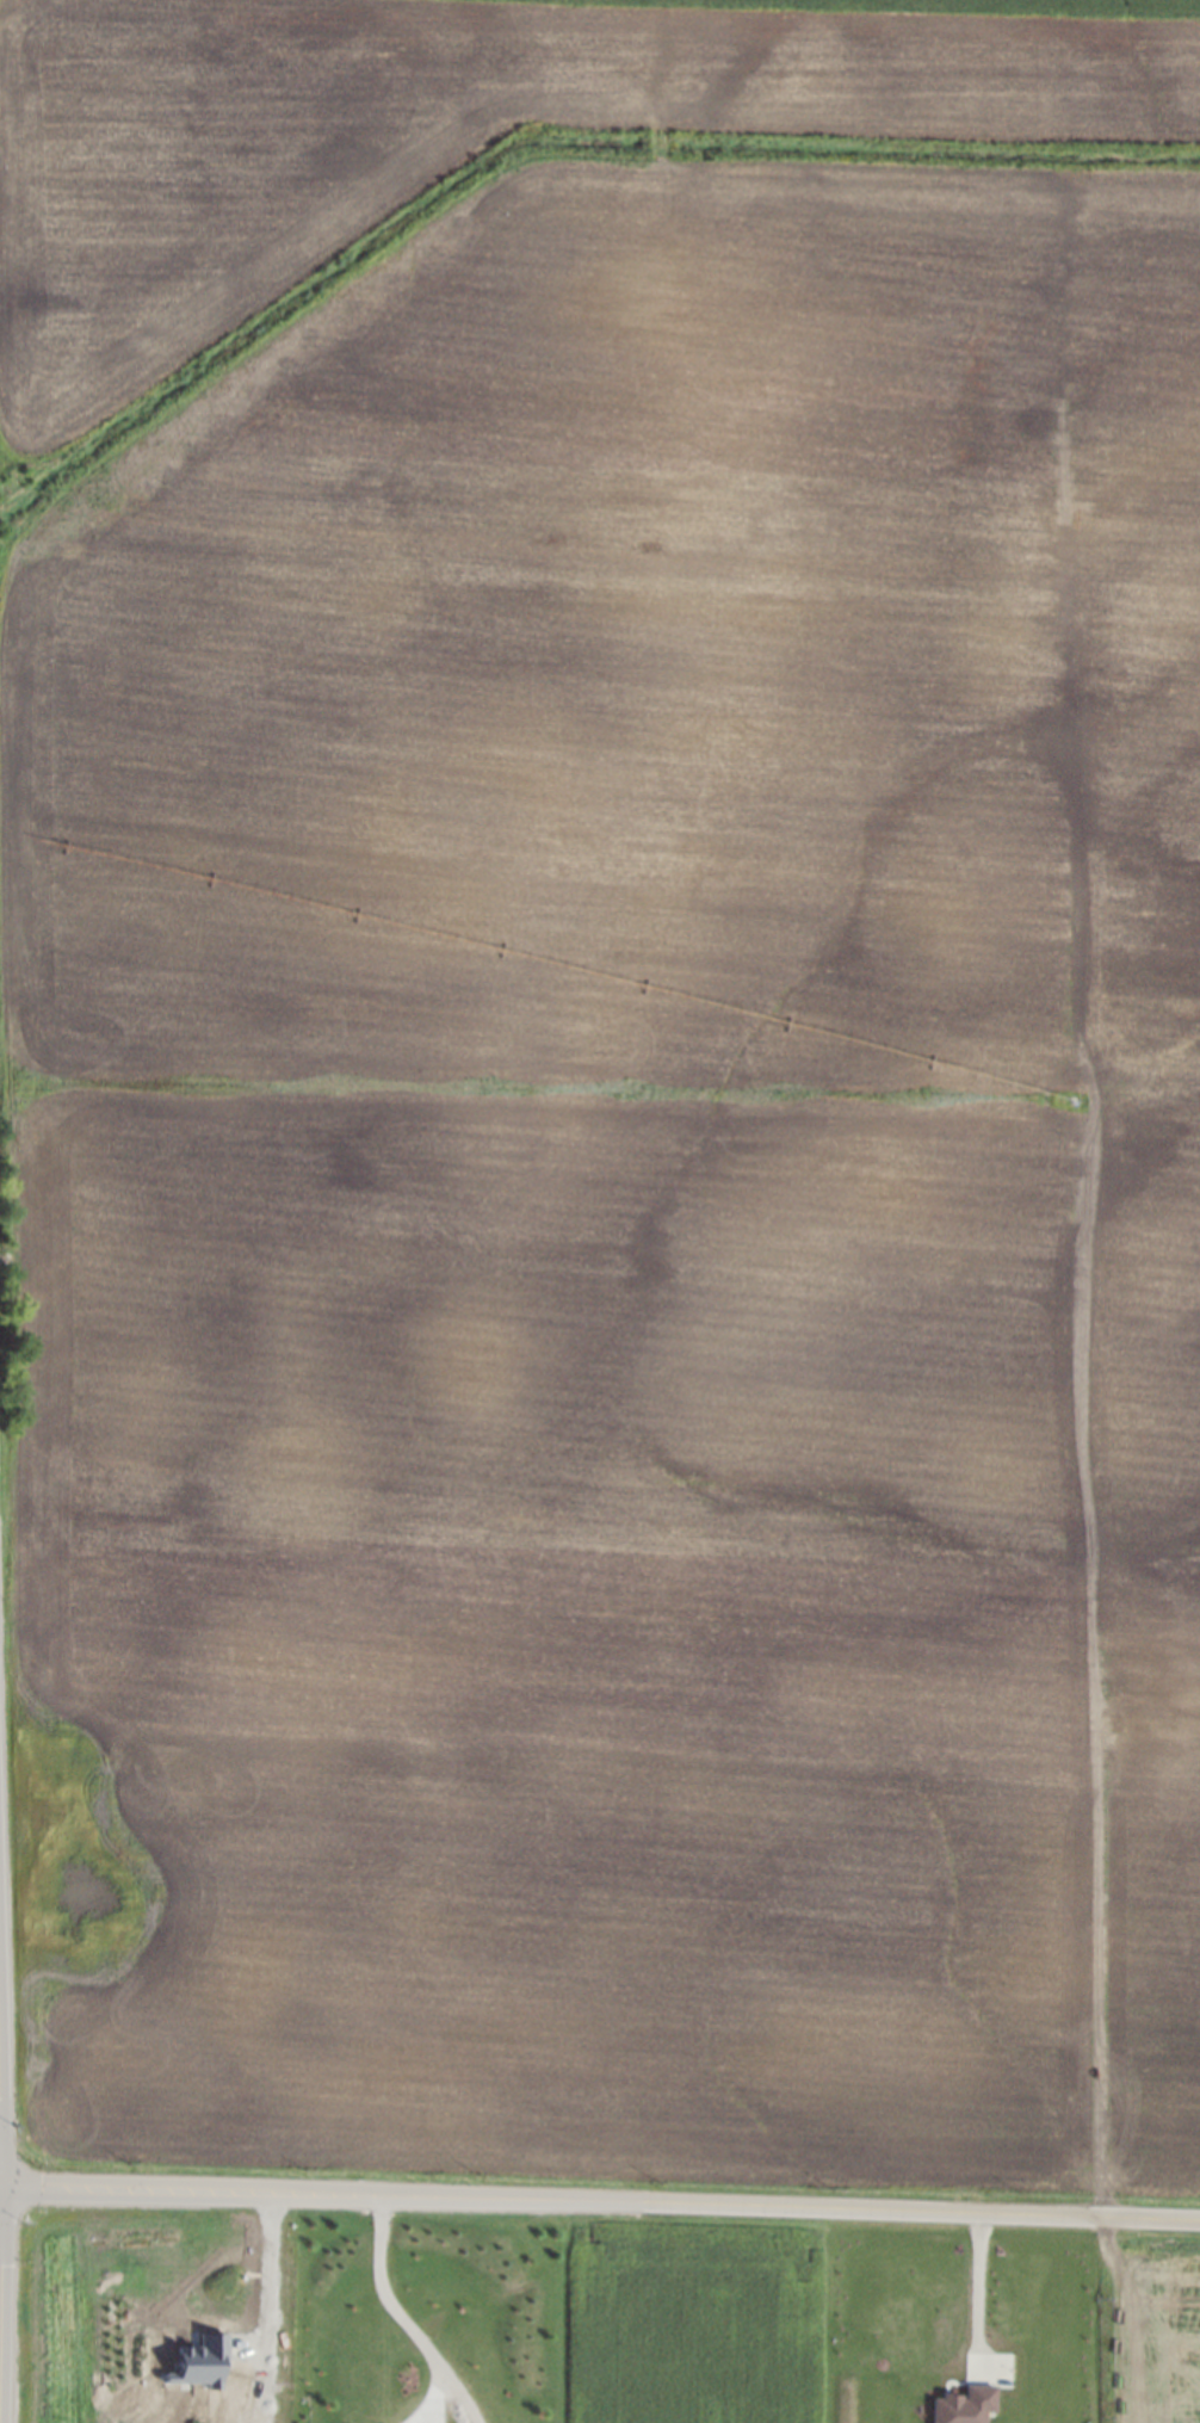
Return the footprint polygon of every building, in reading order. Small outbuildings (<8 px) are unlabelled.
[(176,2347),(177,2373),(164,2373),(165,2383),(207,2382),(207,2389),(220,2389),(220,2359),(226,2359),(226,2333),(199,2333),(199,2347),(176,2347)] [(963,2384),(963,2395),(933,2394),(932,2422),(985,2422),(985,2411),(994,2411),(995,2385),(963,2384)]
